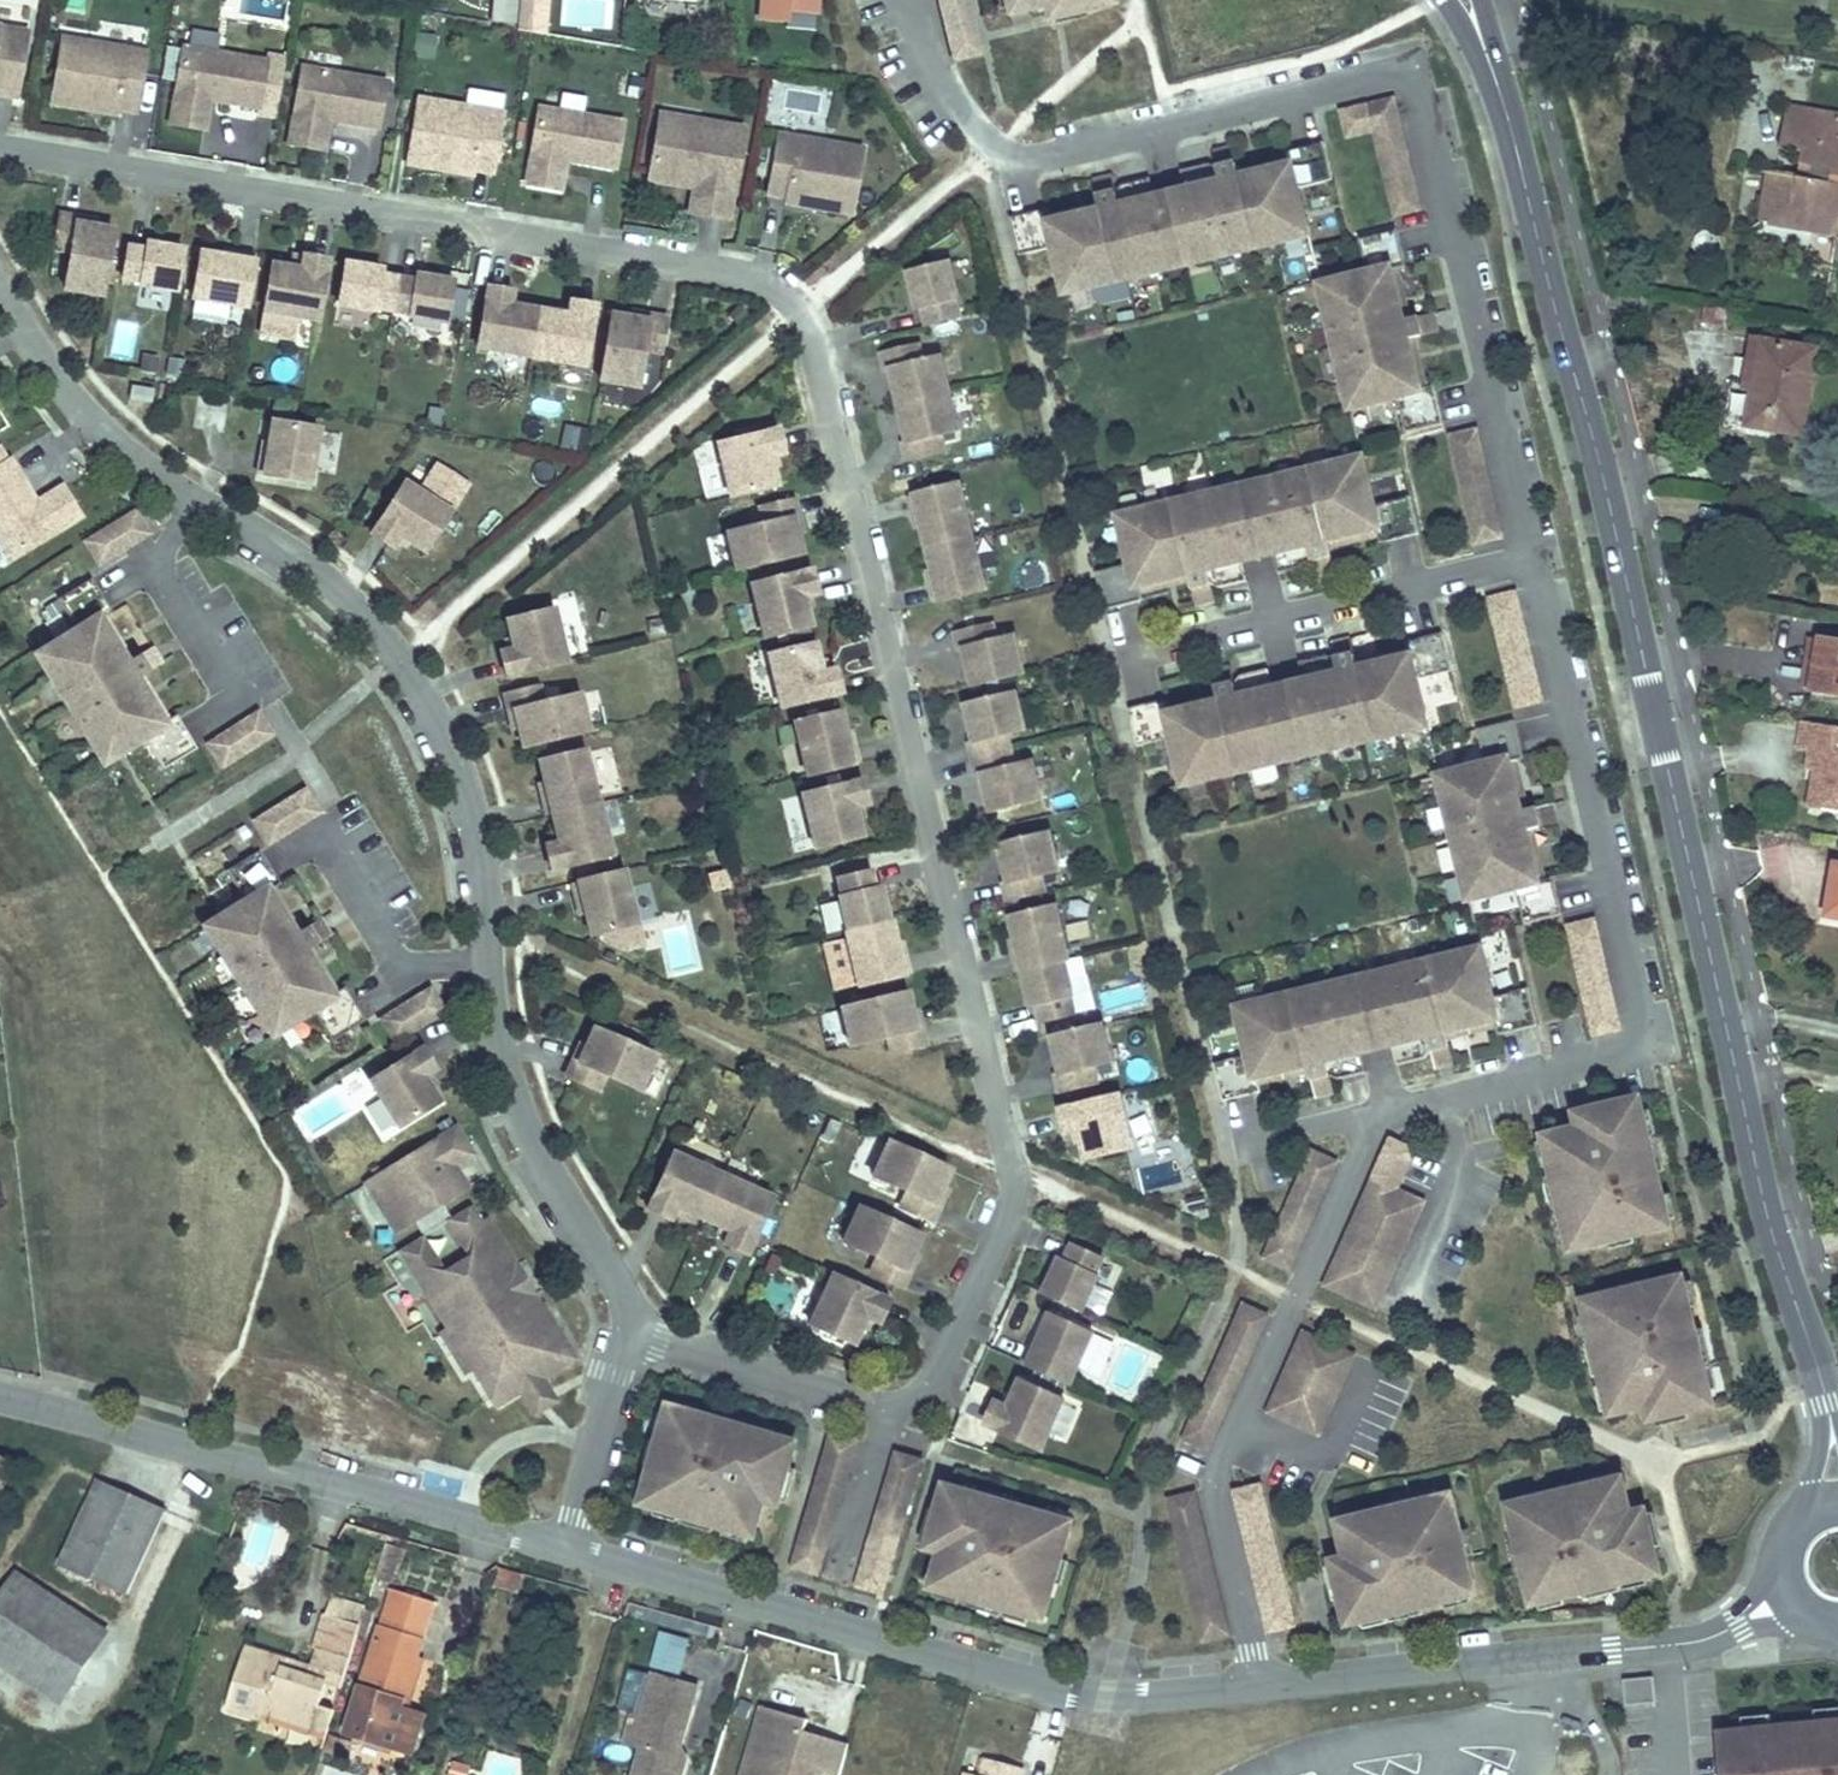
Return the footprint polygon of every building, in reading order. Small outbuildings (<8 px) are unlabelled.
[(492,24),(516,23),(516,0),(491,0),(492,24)] [(546,7),(541,7),(541,0),(522,0),(520,31),(545,35),(546,7)] [(788,13),(769,12),(770,0),(762,0),(761,22),(787,24),(788,13)] [(818,0),(770,0),(769,12),(788,13),(817,16),(818,0)] [(969,0),(939,0),(953,59),(981,53),(969,0)] [(1004,0),(992,0),(995,12),(1007,10),(1004,0)] [(1007,10),(1007,11),(1040,4),(1047,16),(1080,8),(1102,3),(1102,0),(1004,0),(1007,10)] [(1080,8),(1047,16),(1050,28),(1083,20),(1080,8)] [(26,34),(0,30),(0,97),(15,100),(26,34)] [(432,60),(435,37),(417,35),(413,57),(432,60)] [(135,115),(144,55),(62,41),(50,106),(85,112),(86,106),(117,112),(135,115)] [(258,110),(265,64),(182,50),(169,126),(203,132),(209,101),(258,110)] [(377,130),(385,85),(302,70),(288,146),(322,152),(328,121),(377,130)] [(1405,126),(1398,99),(1370,106),(1377,134),(1405,126)] [(491,175),(502,115),(419,101),(407,166),(442,172),(443,167),(474,172),(491,175)] [(117,112),(86,106),(85,112),(116,117),(117,112)] [(1370,106),(1343,113),(1350,142),(1376,136),(1377,134),(1370,106)] [(1798,170),(1773,166),(1768,193),(1786,197),(1783,219),(1837,228),(1837,114),(1789,106),(1782,143),(1801,147),(1800,159),(1828,164),(1826,175),(1798,170)] [(614,170),(623,124),(539,110),(526,186),(560,192),(565,162),(614,170)] [(699,132),(700,123),(660,116),(658,125),(699,132)] [(699,132),(658,125),(649,182),(694,190),(690,214),(728,221),(743,130),(700,123),(699,132)] [(1381,158),(1412,158),(1405,126),(1377,134),(1376,136),(1381,158)] [(851,215),(862,150),(779,136),(768,196),(786,199),(817,205),(816,209),(851,215)] [(1049,213),(1011,222),(1020,260),(1055,253),(1066,299),(1310,239),(1299,192),(1333,184),(1324,146),(1322,146),(1286,155),(1290,169),(1240,181),(1237,168),(1218,172),(1210,168),(1182,175),(1187,194),(1155,202),(1150,182),(1123,189),(1116,197),(1099,202),(1102,214),(1052,227),(1049,213)] [(1218,172),(1237,168),(1232,151),(1214,155),(1218,172)] [(1412,158),(1381,158),(1397,221),(1426,213),(1412,158)] [(1800,159),(1798,170),(1826,175),(1828,164),(1800,159)] [(474,172),(443,167),(442,172),(472,177),(474,172)] [(1099,202),(1116,197),(1113,180),(1095,184),(1099,202)] [(816,209),(817,205),(786,199),(785,205),(816,209)] [(103,302),(114,235),(97,232),(78,230),(79,224),(62,221),(52,279),(69,282),(66,296),(103,302)] [(97,232),(98,227),(79,224),(78,230),(97,232)] [(1407,435),(1445,426),(1444,424),(1436,389),(1422,392),(1409,343),(1423,340),(1419,320),(1405,324),(1393,274),(1407,271),(1398,235),(1397,233),(1360,242),(1368,277),(1321,288),(1352,413),(1399,401),(1407,435)] [(176,297),(184,255),(148,249),(147,254),(129,251),(124,285),(142,289),(142,290),(176,297)] [(256,262),(222,255),(221,261),(255,267),(256,262)] [(247,313),(255,267),(221,261),(201,258),(194,304),(247,313)] [(318,326),(328,265),(305,260),(304,267),(303,275),(290,272),(273,269),(265,317),(318,326)] [(303,275),(304,267),(291,265),(290,272),(303,275)] [(963,301),(954,265),(913,276),(922,312),(928,310),(933,329),(965,321),(961,302),(963,301)] [(393,316),(398,283),(381,280),(382,274),(347,268),(340,309),(375,316),(376,313),(393,316)] [(446,327),(453,285),(418,280),(417,286),(398,283),(393,316),(410,320),(410,322),(446,327)] [(532,361),(540,314),(521,311),(511,309),(511,305),(513,296),(488,292),(479,353),(532,361)] [(586,370),(596,310),(572,305),(570,314),(569,319),(560,317),(540,314),(532,361),(586,370)] [(648,324),(649,318),(632,316),(630,321),(648,324)] [(1436,316),(1419,320),(1423,340),(1440,335),(1436,316)] [(662,356),(667,321),(649,318),(648,324),(630,321),(612,318),(601,385),(639,391),(645,354),(662,356)] [(1766,340),(1751,424),(1802,433),(1817,350),(1766,340)] [(955,398),(946,361),(928,365),(923,349),(885,358),(891,376),(895,374),(904,411),(955,398)] [(152,404),(154,392),(131,388),(130,400),(152,404)] [(964,435),(955,398),(904,411),(913,446),(907,448),(912,466),(950,456),(946,440),(964,435)] [(310,487),(319,433),(273,426),(269,446),(264,479),(310,487)] [(584,453),(589,431),(564,427),(560,448),(584,453)] [(717,448),(731,503),(777,492),(769,460),(783,457),(777,434),(717,448)] [(264,479),(269,446),(264,446),(259,478),(264,479)] [(1365,461),(1121,521),(1132,568),(1098,577),(1107,614),(1144,605),(1141,591),(1190,579),(1194,592),(1212,588),(1222,592),(1246,586),(1240,567),(1276,558),(1282,577),(1307,571),(1315,563),(1332,558),(1329,545),(1379,532),(1382,547),(1418,538),(1420,537),(1411,499),(1376,508),(1365,461)] [(81,521),(63,492),(37,509),(11,466),(0,473),(0,537),(16,562),(81,521)] [(426,556),(451,516),(405,487),(373,539),(393,552),(397,547),(401,540),(411,547),(426,556)] [(978,541),(965,487),(919,498),(927,531),(933,552),(978,541)] [(927,531),(919,498),(914,499),(922,532),(927,531)] [(727,537),(736,576),(802,560),(792,522),(798,521),(794,504),(760,512),(764,528),(727,537)] [(100,570),(150,539),(136,516),(86,547),(100,570)] [(407,553),(411,547),(401,540),(397,547),(407,553)] [(991,594),(978,541),(933,552),(937,572),(946,605),(991,594)] [(1337,576),(1332,558),(1315,563),(1318,580),(1337,576)] [(946,605),(937,572),(932,573),(940,606),(946,605)] [(811,574),(751,589),(765,643),(811,632),(804,601),(817,598),(811,574)] [(165,727),(138,685),(143,682),(150,677),(140,661),(132,665),(127,669),(101,625),(106,621),(113,617),(93,584),(60,604),(79,635),(38,661),(106,769),(146,744),(165,774),(199,754),(178,720),(170,724),(165,727)] [(1217,605),(1212,588),(1194,592),(1198,610),(1217,605)] [(1546,704),(1519,593),(1490,600),(1517,711),(1546,704)] [(507,683),(567,669),(554,615),(507,625),(511,643),(514,654),(508,656),(501,658),(507,683)] [(132,665),(106,621),(101,625),(127,669),(132,665)] [(1030,677),(1021,642),(1003,646),(999,629),(961,639),(965,656),(970,654),(979,690),(1030,677)] [(1168,704),(1131,713),(1140,751),(1175,743),(1186,789),(1430,730),(1419,683),(1454,675),(1444,636),(1442,637),(1406,646),(1410,660),(1360,672),(1356,658),(1338,663),(1328,659),(1301,665),(1306,685),(1272,693),(1267,673),(1242,679),(1236,688),(1216,693),(1220,706),(1172,718),(1168,704)] [(1334,645),(1338,663),(1356,658),(1352,641),(1334,645)] [(1826,691),(1837,693),(1837,641),(1834,641),(1826,691)] [(505,645),(508,656),(514,654),(511,643),(505,645)] [(815,648),(769,659),(782,713),(842,699),(835,673),(822,677),(815,648)] [(165,668),(154,652),(140,661),(150,677),(165,668)] [(1216,693),(1236,688),(1232,670),(1212,676),(1216,693)] [(170,724),(143,682),(138,685),(165,727),(170,724)] [(519,735),(524,754),(589,738),(580,699),(545,708),(541,691),(505,700),(509,718),(515,716),(519,735)] [(1013,737),(1032,732),(1022,696),(972,708),(980,744),(975,745),(979,763),(1018,754),(1013,737)] [(225,772),(275,739),(260,716),(210,748),(225,772)] [(519,735),(515,716),(509,718),(511,736),(519,735)] [(854,770),(841,716),(795,727),(809,781),(854,770)] [(1527,761),(1518,726),(1517,723),(1480,733),(1488,767),(1441,779),(1472,903),(1519,892),(1527,926),(1565,917),(1564,915),(1555,879),(1547,880),(1541,882),(1529,833),(1535,832),(1543,830),(1538,811),(1530,812),(1525,814),(1513,765),(1518,763),(1527,761)] [(1832,746),(1823,802),(1837,804),(1837,747),(1832,746)] [(1049,802),(1040,766),(1021,770),(1018,754),(979,763),(984,781),(989,780),(997,815),(1049,802)] [(545,786),(553,821),(598,810),(585,755),(540,766),(545,786)] [(1518,763),(1513,765),(1525,814),(1530,812),(1518,763)] [(863,784),(803,799),(817,852),(862,840),(855,811),(869,808),(863,784)] [(553,821),(545,786),(538,788),(546,822),(553,821)] [(271,851),(321,820),(307,796),(257,828),(271,851)] [(1555,806),(1538,811),(1543,830),(1560,826),(1555,806)] [(553,875),(612,860),(599,809),(598,810),(553,821),(557,835),(560,848),(554,849),(547,851),(553,875)] [(1535,832),(1529,833),(1541,882),(1547,880),(1535,832)] [(550,837),(554,849),(560,848),(557,835),(550,837)] [(1066,875),(1057,838),(1006,851),(1015,886),(1009,888),(1013,904),(1051,894),(1048,880),(1066,875)] [(334,1002),(307,959),(312,956),(319,952),(308,935),(302,939),(297,942),(270,899),(275,896),(283,891),(261,858),(229,878),(248,909),(207,935),(275,1044),(315,1018),(335,1048),(368,1028),(347,994),(340,999),(334,1002)] [(1830,912),(1837,914),(1837,871),(1830,912)] [(871,875),(839,883),(843,901),(841,901),(850,938),(890,929),(882,891),(875,893),(871,875)] [(625,877),(579,888),(587,920),(592,940),(637,928),(625,877)] [(579,888),(572,890),(579,921),(587,920),(579,888)] [(302,939),(275,896),(270,899),(297,942),(302,939)] [(1058,909),(1017,920),(1030,974),(1067,965),(1072,964),(1058,909)] [(1597,1039),(1626,1032),(1599,921),(1570,928),(1597,1039)] [(334,942),(324,926),(308,935),(319,952),(334,942)] [(890,929),(850,938),(848,939),(860,990),(905,978),(898,947),(893,928),(890,929)] [(905,946),(898,947),(905,978),(913,977),(905,946)] [(1496,998),(1485,951),(1240,1010),(1241,1011),(1252,1056),(1217,1065),(1218,1067),(1224,1091),(1227,1103),(1265,1094),(1263,1086),(1261,1079),(1311,1067),(1312,1074),(1314,1081),(1332,1077),(1342,1081),(1369,1074),(1365,1055),(1395,1047),(1400,1067),(1429,1060),(1434,1052),(1452,1048),(1451,1041),(1449,1034),(1498,1022),(1499,1029),(1501,1037),(1538,1028),(1540,1028),(1531,989),(1496,998)] [(340,999),(312,956),(307,959),(334,1002),(340,999)] [(1067,965),(1030,974),(1038,1008),(1044,1006),(1049,1023),(1078,1017),(1074,999),(1075,999),(1067,965)] [(397,1050),(448,1018),(433,995),(383,1027),(397,1050)] [(913,1015),(909,998),(844,1014),(852,1049),(889,1040),(893,1056),(927,1048),(923,1030),(917,1032),(913,1015)] [(917,1032),(923,1030),(919,1013),(913,1015),(917,1032)] [(1498,1022),(1449,1034),(1451,1041),(1499,1029),(1498,1022)] [(1106,1030),(1055,1042),(1064,1076),(1058,1077),(1063,1095),(1100,1086),(1097,1069),(1115,1065),(1106,1030)] [(641,1096),(657,1061),(595,1034),(588,1050),(580,1067),(575,1064),(568,1081),(600,1095),(607,1080),(641,1096)] [(581,1047),(575,1064),(580,1067),(588,1050),(581,1047)] [(1452,1048),(1434,1052),(1438,1069),(1456,1065),(1452,1048)] [(424,1056),(371,1087),(400,1133),(440,1108),(431,1093),(424,1083),(431,1079),(436,1075),(424,1056)] [(1311,1067),(1261,1079),(1263,1086),(1312,1074),(1311,1067)] [(1332,1077),(1314,1081),(1318,1099),(1338,1094),(1332,1077)] [(437,1089),(431,1079),(424,1083),(431,1093),(437,1089)] [(1124,1100),(1064,1115),(1069,1137),(1083,1134),(1090,1162),(1136,1151),(1124,1100)] [(1589,1133),(1553,1142),(1553,1143),(1559,1168),(1562,1177),(1577,1238),(1579,1248),(1612,1240),(1637,1234),(1670,1226),(1670,1223),(1664,1199),(1658,1176),(1643,1116),(1641,1105),(1599,1115),(1591,1118),(1585,1119),(1589,1133)] [(1655,1113),(1643,1116),(1658,1176),(1670,1173),(1655,1113)] [(461,1200),(442,1170),(467,1154),(456,1136),(377,1185),(407,1234),(461,1200)] [(1420,1152),(1394,1140),(1348,1244),(1328,1290),(1381,1313),(1430,1204),(1403,1192),(1420,1152)] [(1559,1168),(1553,1143),(1542,1146),(1548,1171),(1559,1168)] [(945,1189),(952,1174),(891,1147),(876,1180),(910,1196),(903,1211),(935,1225),(942,1209),(937,1207),(945,1189)] [(1292,1274),(1341,1164),(1316,1153),(1274,1248),(1267,1263),(1292,1274)] [(455,1173),(472,1162),(467,1154),(442,1170),(461,1200),(469,1195),(455,1173)] [(707,1224),(726,1181),(675,1158),(650,1214),(672,1224),(675,1218),(678,1211),(689,1216),(707,1224)] [(1562,1177),(1550,1181),(1565,1240),(1577,1238),(1562,1177)] [(774,1203),(726,1181),(707,1224),(721,1231),(732,1236),(730,1242),(727,1249),(749,1259),(774,1203)] [(407,1234),(377,1185),(367,1191),(397,1240),(407,1234)] [(942,1209),(950,1192),(945,1189),(937,1207),(942,1209)] [(1675,1196),(1664,1199),(1670,1223),(1681,1221),(1675,1196)] [(686,1223),(689,1216),(678,1211),(675,1218),(686,1223)] [(922,1239),(861,1212),(846,1246),(880,1262),(873,1277),(906,1291),(913,1275),(907,1273),(915,1255),(922,1239)] [(557,1331),(546,1313),(536,1320),(529,1307),(511,1278),(518,1274),(488,1227),(481,1232),(470,1215),(449,1228),(472,1265),(445,1282),(452,1294),(432,1307),(451,1337),(444,1341),(468,1380),(476,1376),(494,1405),(529,1383),(534,1391),(544,1385),(578,1364),(562,1339),(551,1345),(547,1338),(557,1331)] [(732,1236),(721,1231),(718,1238),(730,1242),(732,1236)] [(1637,1234),(1612,1240),(1615,1252),(1639,1246),(1637,1234)] [(445,1282),(421,1245),(401,1258),(432,1307),(452,1294),(445,1282)] [(1107,1262),(1077,1249),(1070,1265),(1064,1262),(1049,1295),(1087,1313),(1102,1280),(1100,1279),(1107,1262)] [(913,1275),(921,1258),(915,1255),(907,1273),(913,1275)] [(536,1303),(518,1274),(511,1278),(529,1307),(536,1303)] [(882,1326),(891,1305),(835,1280),(813,1329),(856,1348),(861,1337),(869,1321),(874,1323),(882,1326)] [(1624,1287),(1626,1298),(1651,1292),(1648,1281),(1624,1287)] [(1697,1283),(1685,1287),(1691,1311),(1703,1308),(1697,1283)] [(1626,1298),(1593,1307),(1596,1317),(1611,1377),(1613,1387),(1619,1412),(1619,1413),(1653,1405),(1656,1418),(1658,1418),(1692,1410),(1714,1404),(1711,1394),(1697,1334),(1691,1311),(1685,1287),(1685,1284),(1651,1292),(1626,1298)] [(1247,1306),(1186,1443),(1214,1455),(1275,1319),(1247,1306)] [(1611,1377),(1596,1317),(1584,1320),(1599,1380),(1611,1377)] [(1055,1318),(1033,1368),(1075,1386),(1097,1337),(1055,1318)] [(869,1321),(861,1337),(867,1340),(874,1323),(869,1321)] [(562,1339),(557,1331),(547,1338),(551,1345),(562,1339)] [(1697,1334),(1711,1394),(1723,1391),(1708,1331),(1697,1334)] [(1363,1358),(1308,1334),(1271,1417),(1326,1441),(1363,1358)] [(1125,1346),(1111,1381),(1132,1390),(1146,1354),(1125,1346)] [(559,1408),(544,1385),(534,1391),(529,1383),(494,1405),(500,1414),(524,1399),(537,1421),(559,1408)] [(991,1428),(1047,1453),(1069,1404),(1026,1384),(1014,1411),(1001,1406),(991,1428)] [(1619,1412),(1613,1387),(1602,1390),(1607,1414),(1619,1412)] [(683,1406),(680,1417),(704,1424),(707,1413),(683,1406)] [(1692,1410),(1658,1418),(1662,1430),(1695,1421),(1692,1410)] [(680,1417),(678,1416),(668,1450),(663,1468),(652,1508),(664,1511),(722,1528),(732,1530),(757,1537),(758,1537),(767,1502),(782,1505),(791,1472),(797,1450),(786,1447),(727,1431),(704,1424),(680,1417)] [(730,1419),(727,1431),(786,1447),(790,1436),(730,1419)] [(834,1437),(795,1571),(822,1578),(860,1444),(834,1437)] [(663,1468),(668,1450),(657,1447),(652,1465),(663,1468)] [(15,1458),(0,1451),(0,1493),(15,1458)] [(886,1597),(924,1463),(897,1455),(859,1589),(886,1597)] [(99,1475),(64,1557),(129,1588),(166,1506),(99,1475)] [(1598,1487),(1601,1498),(1625,1492),(1622,1481),(1598,1487)] [(967,1486),(964,1498),(1024,1515),(1027,1503),(967,1486)] [(1240,1494),(1275,1639),(1303,1632),(1267,1487),(1240,1494)] [(1528,1503),(1531,1515),(1590,1501),(1588,1489),(1528,1503)] [(1592,1597),(1650,1583),(1663,1580),(1658,1558),(1650,1525),(1635,1528),(1626,1492),(1625,1492),(1601,1498),(1590,1501),(1531,1515),(1520,1517),(1528,1552),(1534,1575),(1542,1608),(1544,1608),(1568,1602),(1592,1597)] [(954,1495),(947,1517),(938,1550),(952,1554),(943,1590),(967,1597),(977,1600),(1037,1617),(1047,1620),(1057,1587),(1064,1562),(1073,1529),(1071,1529),(1047,1521),(1024,1515),(964,1498),(954,1495)] [(1172,1502),(1207,1646),(1235,1639),(1200,1495),(1172,1502)] [(1443,1499),(1383,1514),(1385,1526),(1445,1511),(1443,1499)] [(1351,1534),(1350,1534),(1358,1570),(1344,1573),(1352,1607),(1358,1629),(1369,1626),(1428,1612),(1451,1606),(1476,1600),(1478,1600),(1470,1566),(1464,1541),(1456,1508),(1445,1511),(1385,1526),(1376,1528),(1351,1534)] [(1050,1510),(1047,1521),(1071,1529),(1074,1517),(1050,1510)] [(722,1528),(664,1511),(660,1522),(719,1539),(722,1528)] [(947,1517),(936,1513),(926,1546),(938,1550),(947,1517)] [(1348,1522),(1351,1534),(1376,1528),(1373,1516),(1348,1522)] [(1650,1525),(1658,1558),(1669,1555),(1661,1522),(1650,1525)] [(757,1537),(732,1530),(729,1542),(754,1549),(757,1537)] [(1476,1538),(1464,1541),(1470,1566),(1481,1563),(1476,1538)] [(1534,1575),(1528,1552),(1516,1554),(1522,1578),(1534,1575)] [(521,1567),(496,1560),(491,1581),(516,1588),(521,1567)] [(1064,1562),(1057,1587),(1068,1590),(1075,1566),(1064,1562)] [(0,1601),(0,1654),(68,1697),(110,1630),(19,1572),(0,1601)] [(1344,1573),(1333,1576),(1341,1610),(1352,1607),(1344,1573)] [(1650,1583),(1592,1597),(1594,1608),(1652,1595),(1650,1583)] [(967,1597),(943,1590),(939,1601),(964,1608),(967,1597)] [(361,1625),(366,1607),(334,1597),(328,1616),(361,1625)] [(977,1600),(973,1611),(1033,1628),(1037,1617),(977,1600)] [(1476,1600),(1451,1606),(1454,1618),(1478,1612),(1476,1600)] [(1568,1602),(1544,1608),(1547,1620),(1571,1614),(1568,1602)] [(388,1609),(383,1625),(425,1638),(430,1622),(388,1609)] [(1428,1612),(1369,1626),(1371,1638),(1431,1623),(1428,1612)] [(341,1689),(361,1625),(328,1616),(309,1678),(285,1671),(288,1660),(246,1647),(226,1709),(262,1720),(265,1714),(326,1734),(334,1710),(321,1706),(328,1685),(341,1689)] [(425,1638),(383,1625),(349,1731),(404,1748),(417,1706),(411,1704),(424,1658),(420,1656),(425,1638)] [(653,1667),(682,1675),(691,1640),(662,1633),(653,1667)] [(630,1717),(641,1720),(634,1745),(626,1774),(675,1774),(679,1760),(670,1757),(690,1686),(643,1672),(630,1717)] [(1649,1679),(1619,1682),(1621,1708),(1651,1705),(1649,1679)] [(417,1706),(404,1748),(415,1753),(428,1710),(417,1706)] [(847,1746),(802,1733),(805,1721),(759,1708),(742,1767),(768,1774),(838,1774),(847,1746)] [(1717,1750),(1742,1747),(1742,1743),(1765,1740),(1766,1744),(1816,1740),(1815,1736),(1837,1733),(1837,1734),(1837,1711),(1810,1713),(1811,1725),(1767,1730),(1766,1718),(1737,1720),(1738,1732),(1715,1735),(1717,1750)] [(641,1720),(630,1717),(620,1713),(612,1740),(634,1745),(641,1720)] [(1719,1774),(1837,1774),(1837,1734),(1837,1733),(1815,1736),(1816,1740),(1766,1744),(1765,1740),(1742,1743),(1742,1747),(1717,1750),(1719,1774)] [(1018,1774),(983,1764),(980,1774),(1017,1774),(1018,1774)] [(768,1774),(742,1767),(740,1774),(768,1774)]
